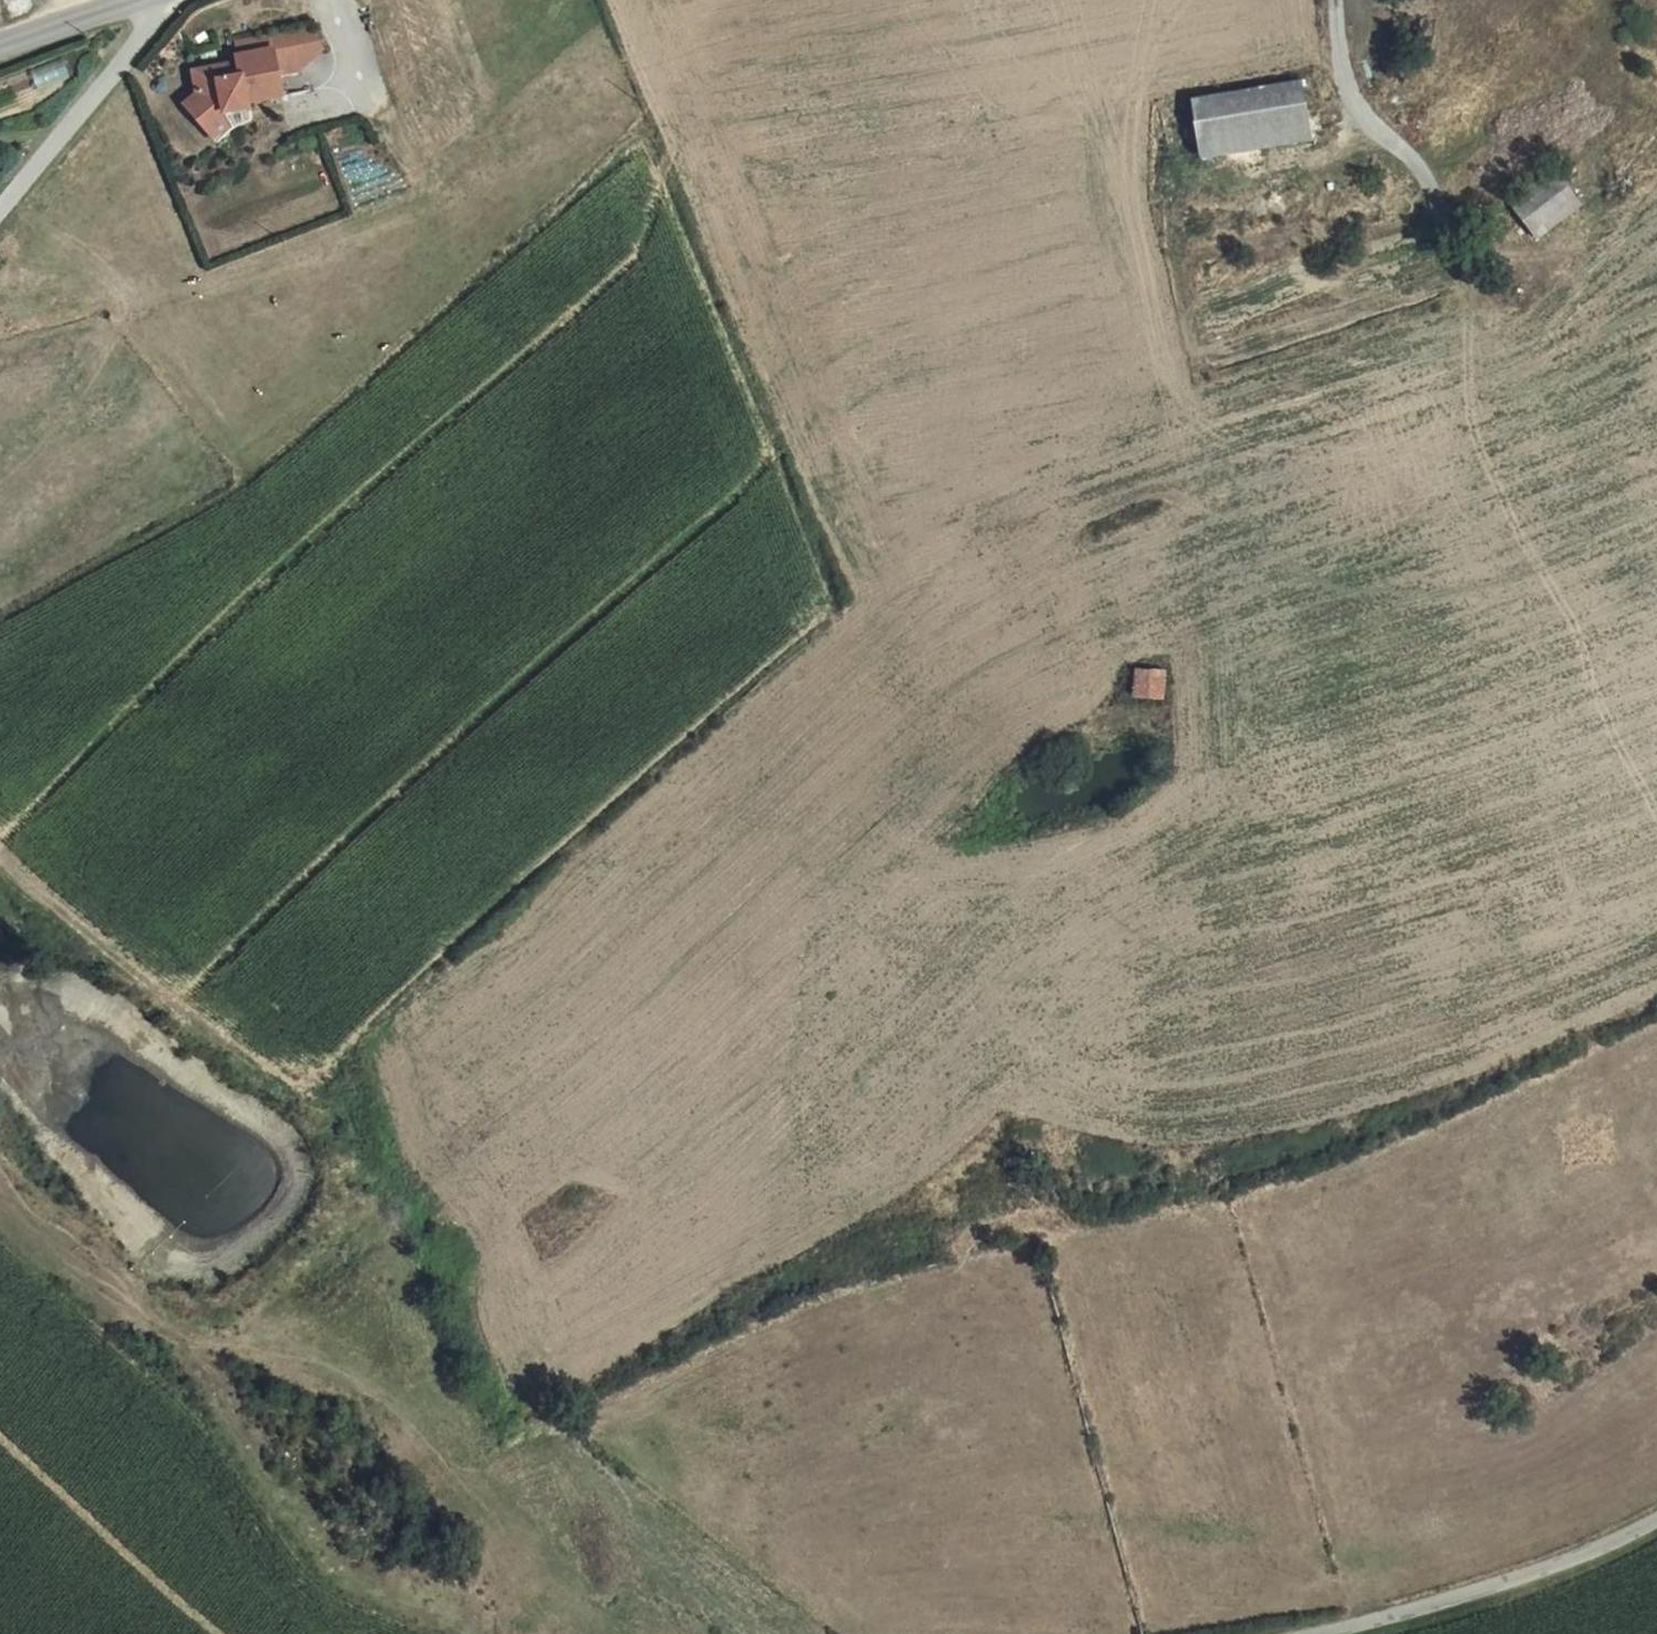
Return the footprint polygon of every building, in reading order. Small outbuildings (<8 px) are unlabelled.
[(187,93),(208,117),(223,102),(224,102),(252,97),(251,89),(283,84),(275,37),(240,43),(241,51),(197,60),(200,82),(187,93)] [(1324,146),(1315,93),(1202,111),(1205,165),(1324,146)] [(230,110),(223,102),(208,117),(215,125),(230,110)] [(1598,197),(1591,189),(1580,197),(1587,206),(1598,197)] [(1580,197),(1538,230),(1567,264),(1606,229),(1587,206),(1580,197)] [(1165,657),(1135,659),(1137,689),(1167,687),(1165,657)]
